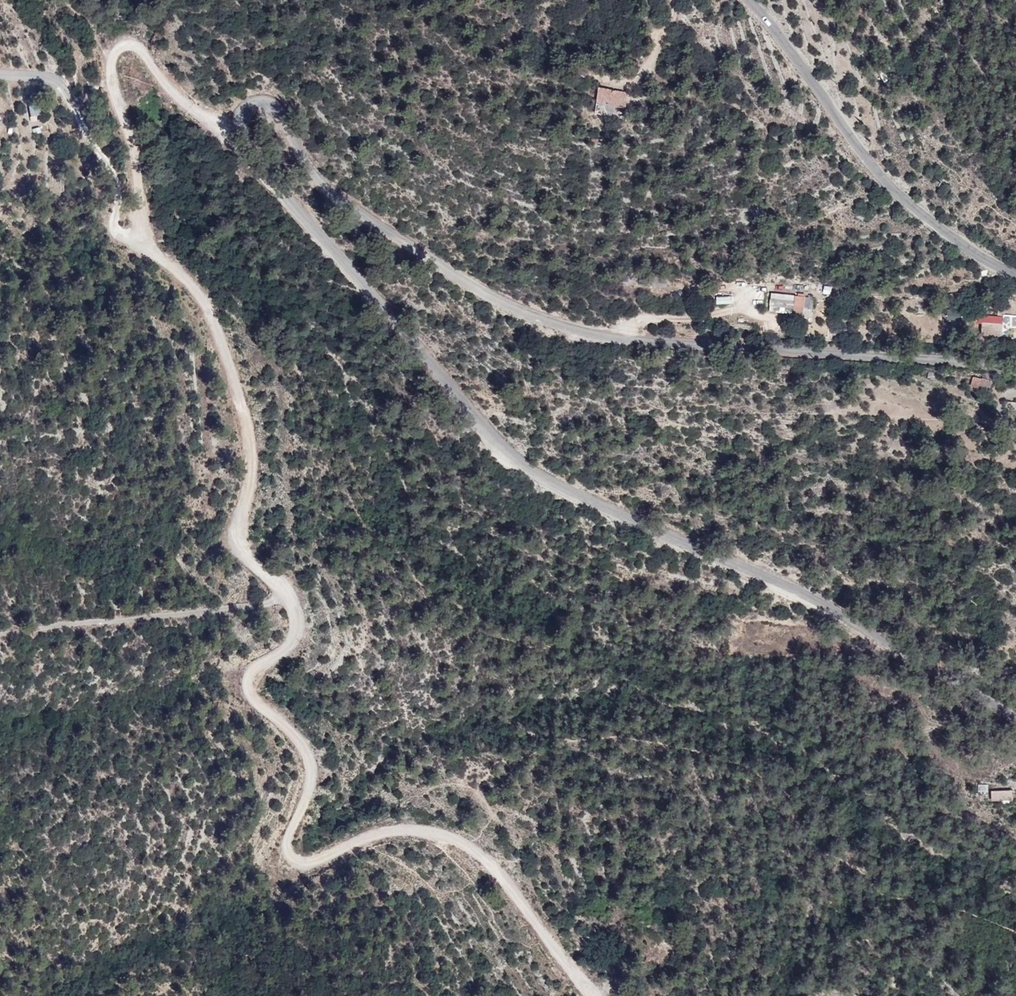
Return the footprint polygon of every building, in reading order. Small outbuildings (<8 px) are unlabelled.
[(944,7),(933,11),(937,23),(948,19),(944,7)] [(579,65),(565,58),(561,67),(576,73),(579,65)] [(617,88),(587,83),(582,108),(613,114),(617,88)] [(28,105),(30,117),(40,115),(38,103),(28,105)] [(831,295),(831,286),(823,285),(823,294),(831,295)] [(717,305),(733,304),(733,296),(716,297),(717,305)] [(803,314),(781,314),(781,329),(802,328),(802,333),(813,333),(813,310),(802,310),(803,314)] [(947,312),(947,321),(982,322),(981,336),(1002,337),(1003,326),(1015,327),(1015,314),(947,312)] [(986,394),(987,382),(970,380),(969,392),(986,394)] [(992,816),(1006,815),(1006,807),(992,808),(992,816)]
